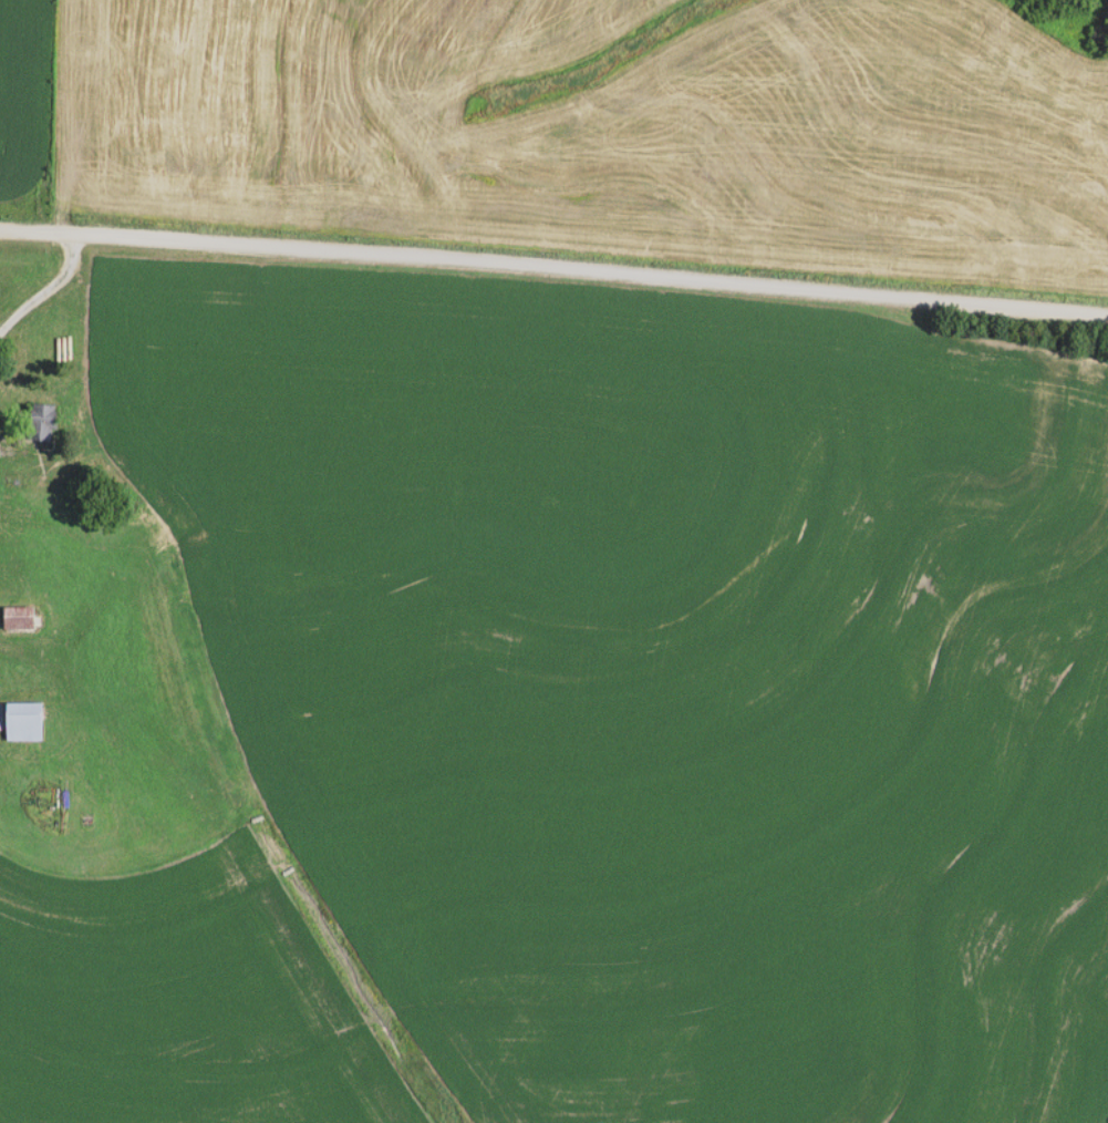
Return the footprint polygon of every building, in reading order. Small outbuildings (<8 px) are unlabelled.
[(52,444),(52,406),(25,405),(24,444),(52,444)] [(0,609),(0,632),(27,632),(27,609),(0,609)] [(0,705),(0,744),(35,744),(35,705),(0,705)]
